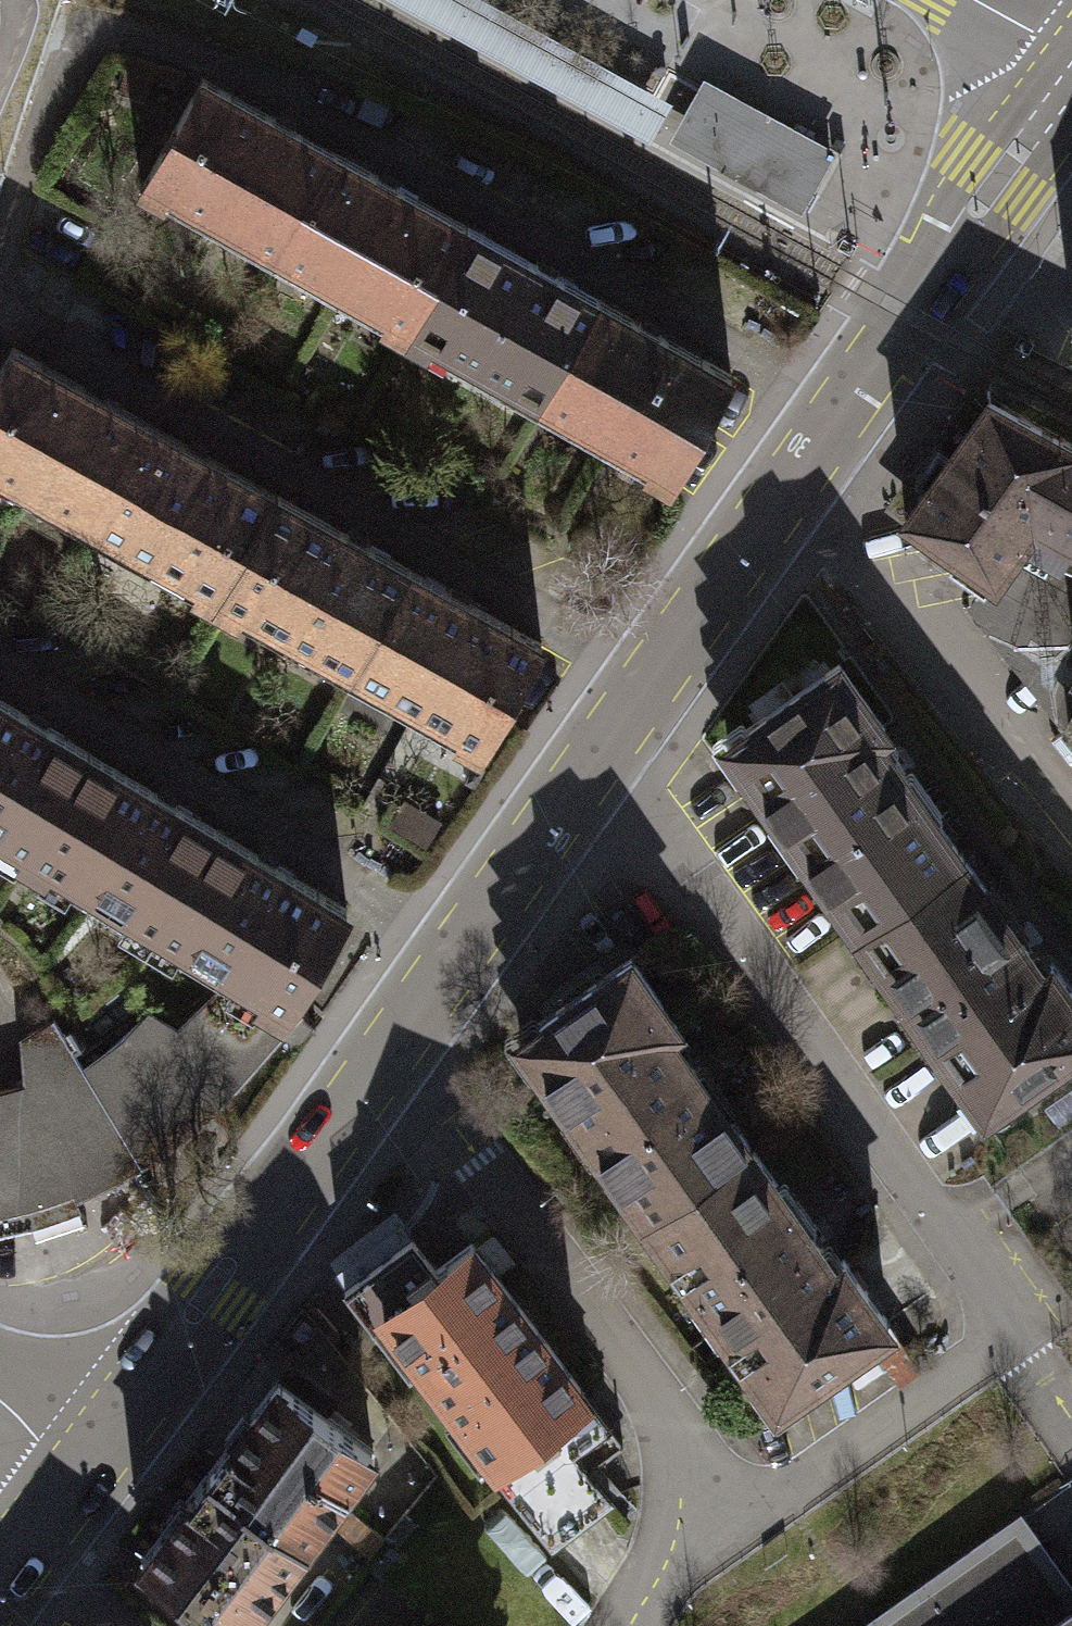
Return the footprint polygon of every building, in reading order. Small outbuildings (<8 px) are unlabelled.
[(170,192),(278,253),(335,152),(202,77),(139,188),(164,202),(170,192)] [(706,85),(683,126),(807,193),(830,149),(805,135),(803,138),(706,85)] [(683,126),(676,141),(799,207),(807,193),(683,126)] [(405,337),(467,226),(335,152),(278,253),(388,314),(382,324),(405,337)] [(542,401),(598,299),(467,226),(405,337),(425,348),(431,339),(542,401)] [(598,299),(542,401),(650,462),(645,471),(668,484),(731,374),(598,299)] [(89,522),(146,421),(13,346),(0,369),(0,471),(89,522)] [(906,515),(995,579),(1009,558),(1071,594),(1071,442),(989,397),(906,515)] [(193,593),(215,605),(277,494),(146,421),(89,522),(198,583),(193,593)] [(277,494),(215,605),(236,617),(242,607),(352,669),(409,568),(277,494)] [(1069,724),(1071,719),(1071,594),(1009,558),(995,579),(977,606),(1069,724)] [(409,568),(352,669),(460,730),(455,740),(479,753),(541,643),(409,568)] [(727,742),(856,924),(960,851),(877,735),(886,728),(840,663),(727,742)] [(87,751),(0,698),(0,833),(27,850),(87,751)] [(87,751),(27,850),(22,860),(43,873),(49,863),(157,929),(217,830),(87,751)] [(217,830),(157,929),(234,975),(287,1007),(289,1004),(347,908),(217,830)] [(856,924),(855,925),(985,1109),(1071,1048),(1071,990),(1052,962),(1043,968),(960,851),(856,924)] [(631,957),(519,1036),(648,1219),(751,1146),(668,1029),(678,1022),(631,957)] [(85,1068),(140,1163),(167,1145),(192,1125),(225,1094),(258,1058),(297,1011),(289,1004),(287,1007),(234,975),(177,1030),(149,1013),(124,1039),(85,1068)] [(140,1163),(85,1068),(55,1019),(28,1034),(32,1082),(0,1090),(0,1218),(19,1214),(57,1203),(90,1190),(114,1178),(140,1163)] [(751,1146),(648,1219),(778,1401),(890,1322),(844,1257),(834,1263),(751,1146)] [(383,1310),(438,1269),(411,1234),(345,1285),(371,1319),(383,1310)] [(623,1445),(472,1243),(438,1269),(383,1310),(494,1455),(488,1460),(553,1542),(609,1499),(588,1471),(623,1445)] [(210,1468),(305,1540),(373,1449),(313,1404),(323,1391),(302,1375),(292,1388),(278,1378),(210,1468)] [(210,1468),(141,1559),(230,1625),(239,1625),(305,1540),(210,1468)] [(1019,1518),(865,1625),(1071,1625),(1071,1592),(1019,1518)]
